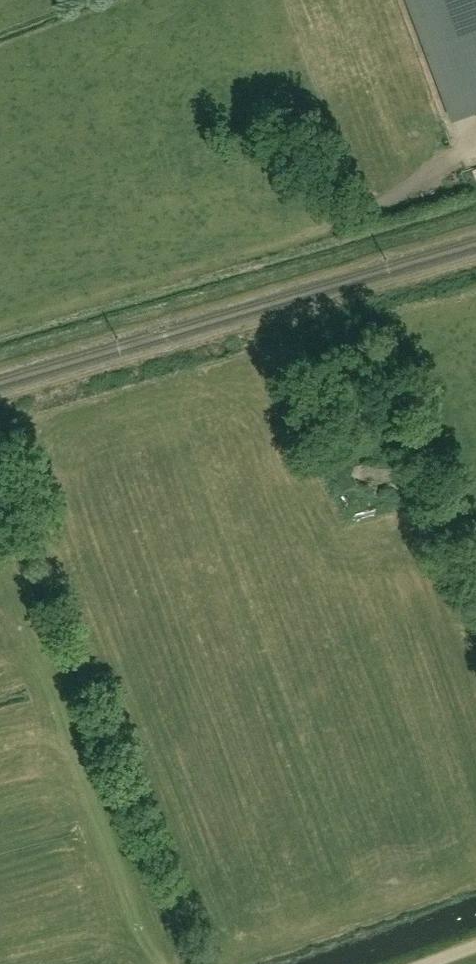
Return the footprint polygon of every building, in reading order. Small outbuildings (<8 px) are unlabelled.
[(456,120),(475,112),(475,0),(410,0),(456,120)]
